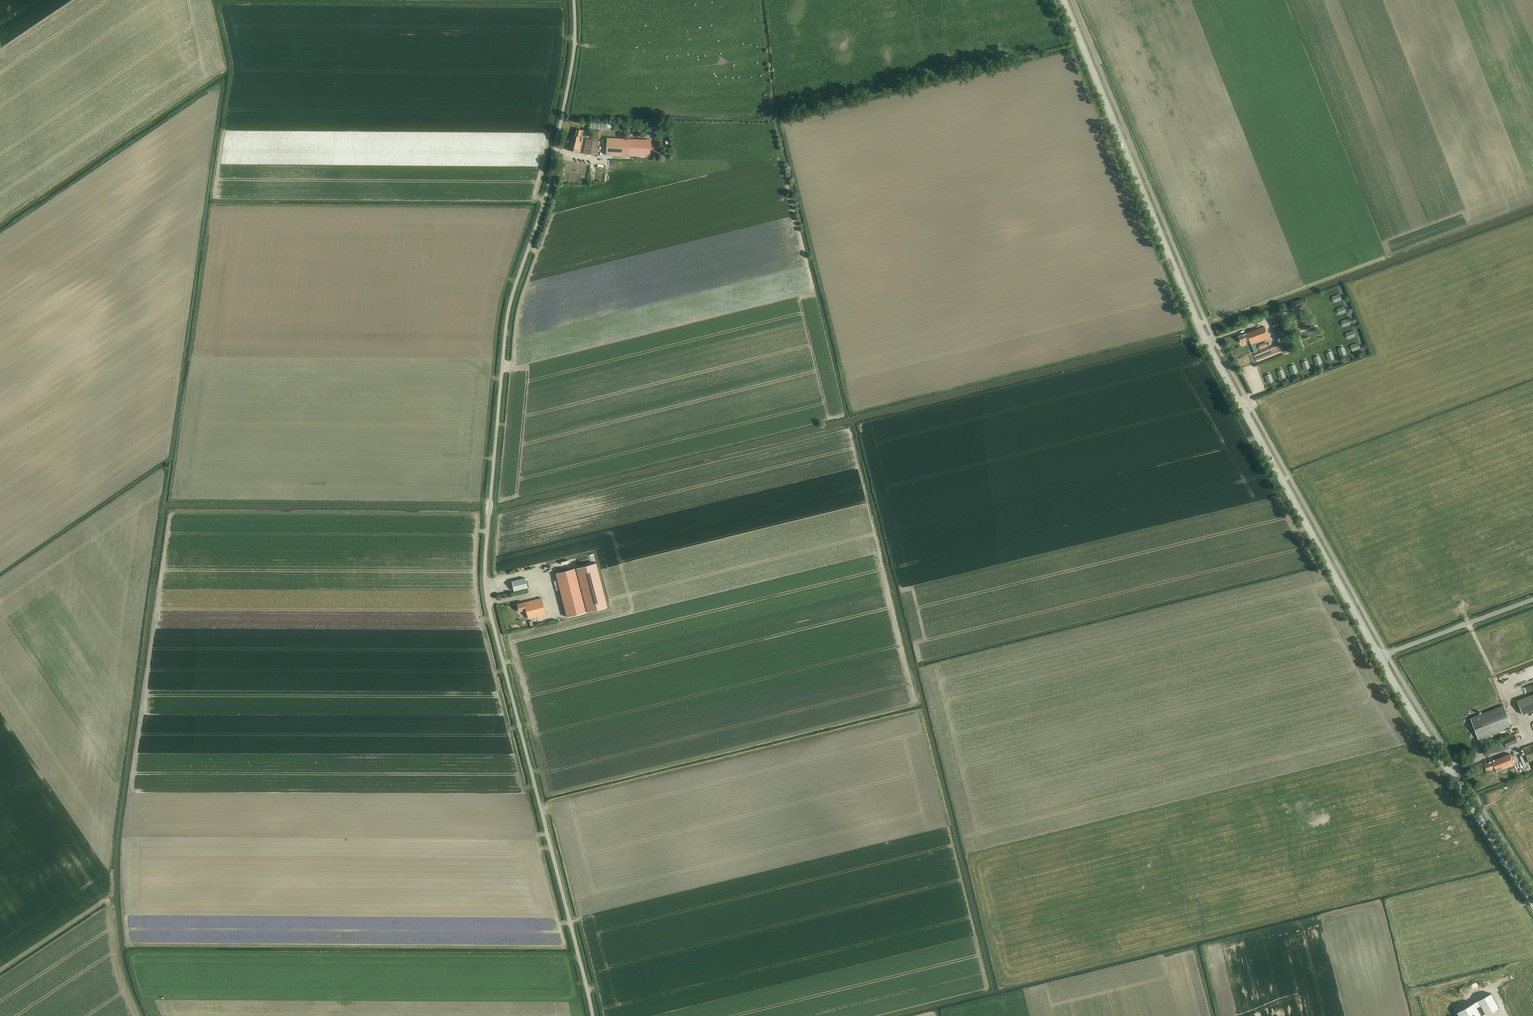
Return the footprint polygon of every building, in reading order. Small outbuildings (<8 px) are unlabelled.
[(578,152),(583,130),(576,128),(575,135),(571,134),(568,149),(578,152)] [(595,155),(599,140),(586,137),(583,153),(595,155)] [(606,138),(606,146),(606,155),(630,156),(630,147),(621,147),(622,138),(606,138)] [(1276,319),(1271,321),(1282,351),(1297,345),(1288,322),(1279,326),(1276,319)] [(1247,333),(1239,336),(1241,343),(1249,340),(1253,351),(1254,350),(1255,353),(1258,352),(1255,343),(1269,338),(1265,327),(1247,333)] [(1271,350),(1255,356),(1257,361),(1281,351),(1279,347),(1271,350)] [(596,564),(576,569),(577,573),(587,612),(607,607),(596,564)] [(577,573),(557,578),(567,617),(587,612),(577,573)] [(514,591),(527,588),(525,578),(511,581),(514,591)] [(528,619),(545,614),(541,598),(517,604),(519,611),(526,609),(528,619)] [(1522,714),(1532,710),(1532,694),(1517,700),(1522,714)] [(1470,718),(1479,740),(1512,727),(1503,705),(1470,718)] [(1506,747),(1518,743),(1515,736),(1503,740),(1506,747)] [(1523,748),(1528,762),(1532,760),(1532,745),(1523,748)] [(1514,765),(1510,753),(1492,760),(1484,764),(1486,771),(1495,768),(1496,771),(1514,765)] [(1476,1007),(1481,1005),(1486,1014),(1499,1007),(1491,993),(1458,1011),(1460,1015),(1481,1015),(1476,1007)]
